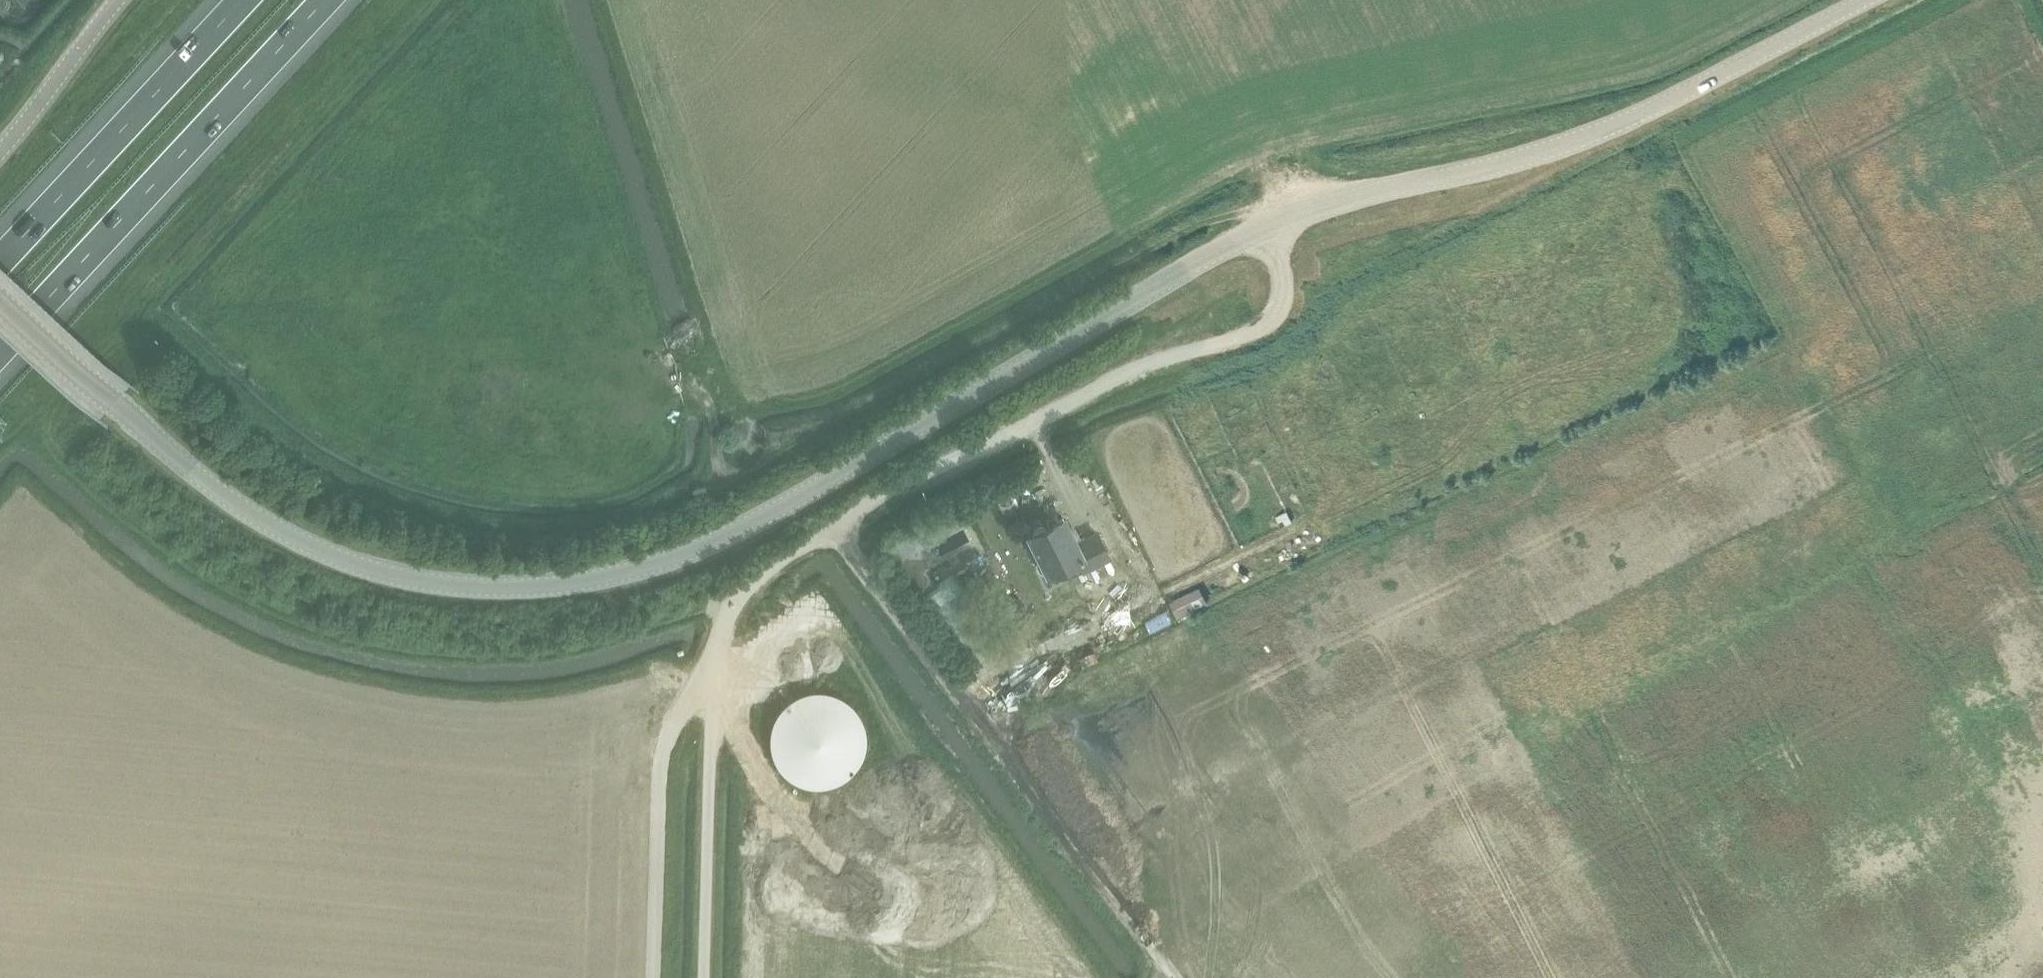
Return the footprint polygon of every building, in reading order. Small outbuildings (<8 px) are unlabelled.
[(1063,517),(1030,534),(1041,555),(1037,558),(1036,563),(1038,568),(1043,571),(1048,570),(1049,571),(1065,564),(1067,569),(1079,563),(1082,569),(1109,556),(1097,533),(1076,543),(1063,517)] [(964,664),(1000,639),(954,573),(918,598),(964,664)] [(1006,607),(993,616),(1003,631),(1016,623),(1006,607)] [(835,733),(797,745),(812,794),(892,768),(881,733),(874,735),(871,727),(837,738),(835,733)]
